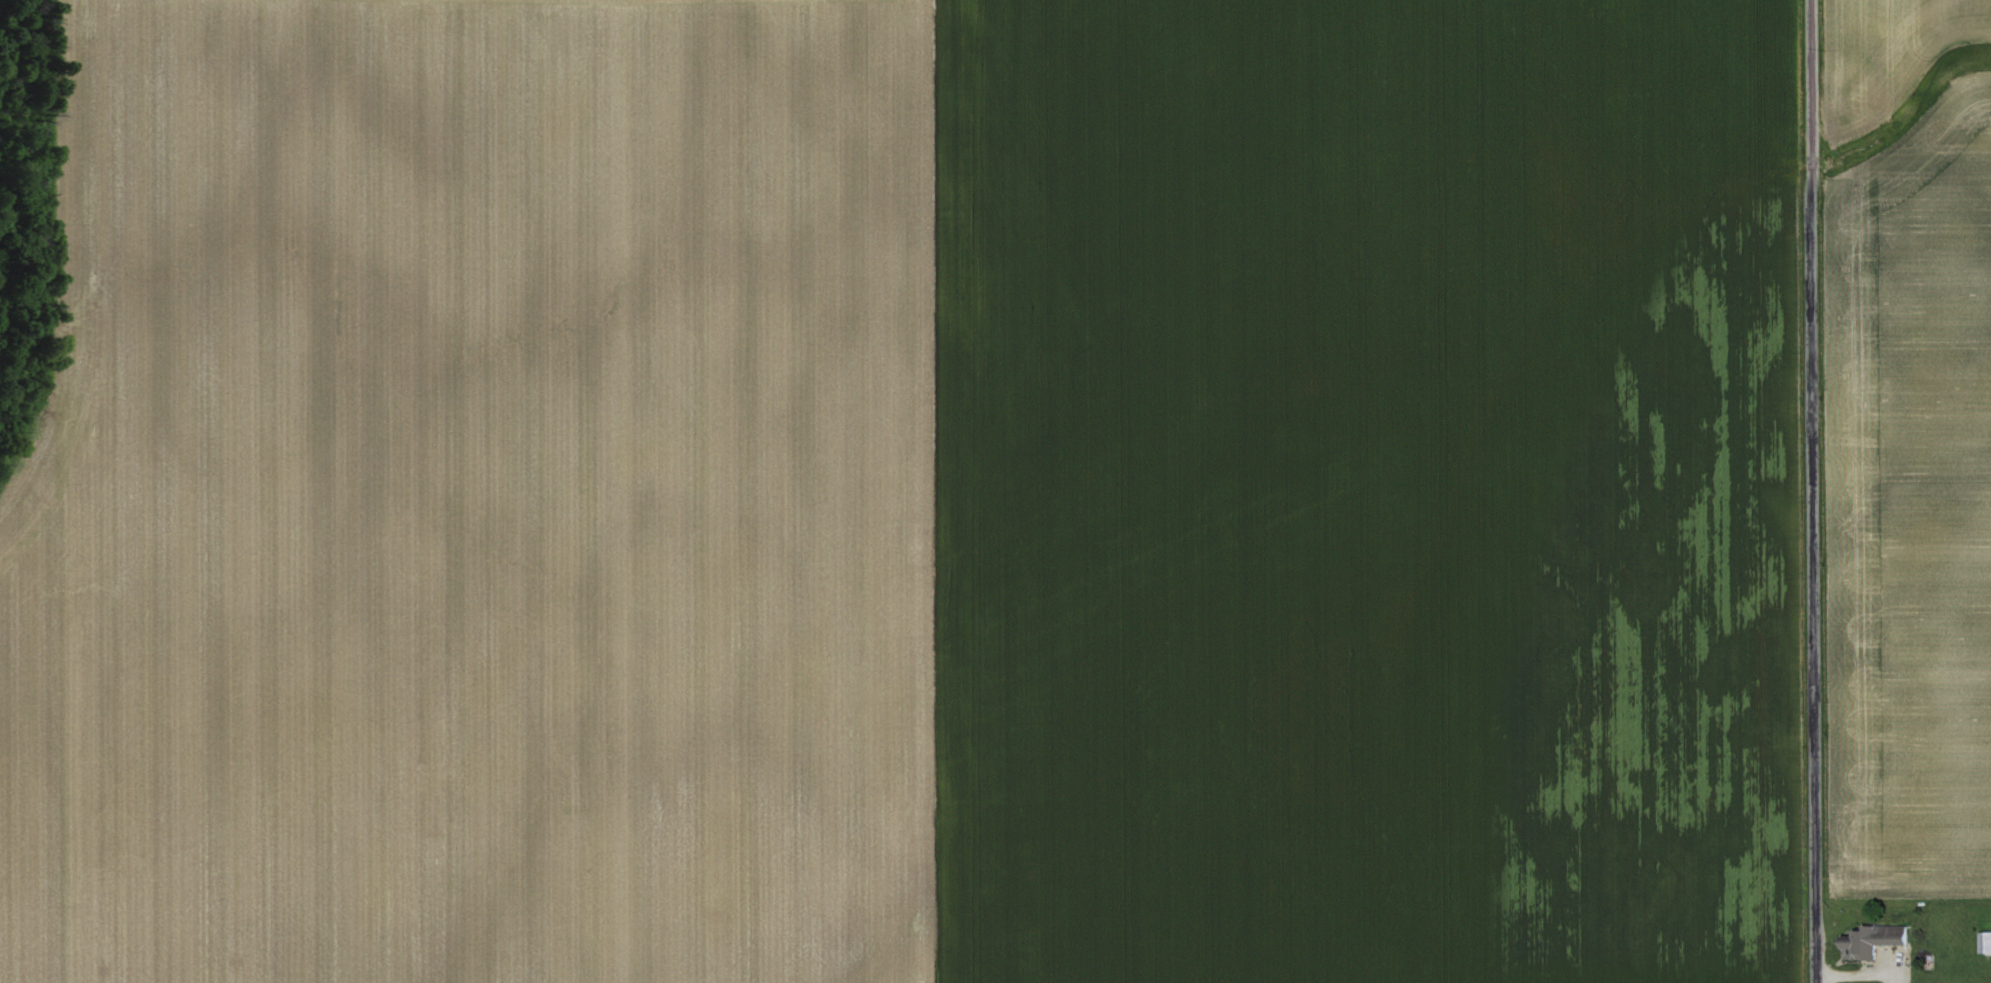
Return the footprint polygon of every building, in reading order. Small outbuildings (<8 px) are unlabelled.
[(1990,950),(1990,930),(1977,929),(1976,950),(1990,950)]
